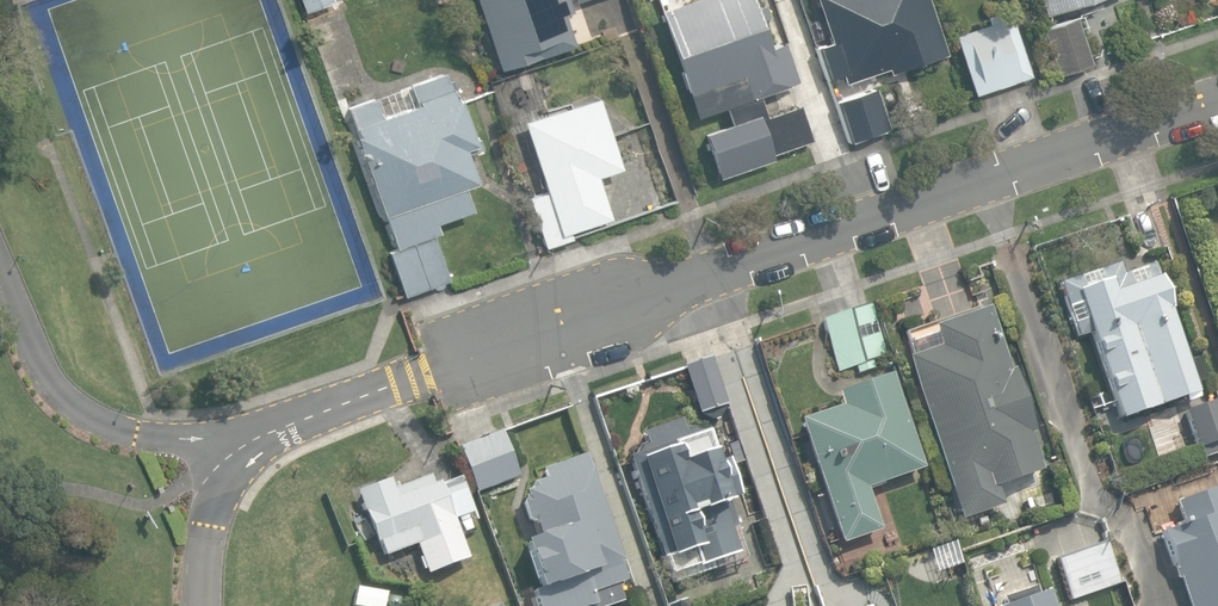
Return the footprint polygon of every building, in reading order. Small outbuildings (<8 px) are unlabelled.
[(305,12),(333,2),(333,0),(300,0),(305,12)] [(497,68),(570,43),(560,16),(568,13),(564,0),(474,0),(497,68)] [(717,178),(772,160),(770,155),(808,143),(797,108),(764,119),(756,97),(797,84),(783,41),(768,46),(753,0),(684,0),(655,10),(691,119),(726,108),(731,124),(702,134),(717,178)] [(844,87),(945,54),(927,0),(814,0),(828,43),(815,47),(826,80),(840,75),(844,87)] [(1077,16),(1100,8),(1097,0),(1032,0),(1037,15),(1073,3),(1077,16)] [(952,35),(973,98),(1031,77),(1009,15),(1004,16),(1002,9),(985,15),(988,22),(952,35)] [(1038,31),(1053,77),(1089,65),(1074,19),(1038,31)] [(384,252),(401,299),(449,281),(433,235),(439,233),(436,224),(473,211),(464,187),(476,183),(464,151),(477,146),(450,69),(408,84),(415,105),(382,117),(375,98),(345,109),(394,248),(384,252)] [(834,104),(849,144),(891,127),(876,88),(834,104)] [(527,200),(544,250),(574,239),(572,232),(610,219),(596,178),(620,169),(595,97),(522,123),(546,193),(527,200)] [(1123,218),(1137,257),(1164,248),(1150,208),(1123,218)] [(1087,330),(1117,420),(1196,394),(1151,263),(1121,273),(1118,262),(1057,283),(1074,334),(1087,330)] [(820,318),(837,373),(887,357),(870,303),(820,318)] [(958,494),(965,513),(993,503),(989,491),(1040,473),(1027,435),(1032,433),(1010,370),(1006,372),(983,306),(928,326),(931,335),(903,345),(909,360),(904,362),(950,496),(958,494)] [(684,370),(698,413),(726,405),(710,362),(684,370)] [(797,420),(840,543),(878,530),(863,489),(921,469),(889,375),(833,395),(837,406),(797,420)] [(1184,417),(1191,440),(1217,432),(1210,409),(1184,417)] [(624,459),(664,585),(744,560),(725,500),(737,497),(724,458),(713,461),(702,426),(682,432),(678,419),(638,431),(645,453),(624,459)] [(458,444),(474,493),(516,478),(500,430),(458,444)] [(533,605),(625,605),(631,604),(586,472),(581,473),(576,457),(538,470),(541,479),(529,483),(520,502),(533,539),(521,544),(536,589),(528,592),(533,605)] [(427,573),(468,557),(453,519),(470,512),(454,469),(394,493),(388,476),(354,490),(381,558),(416,544),(427,573)] [(1174,505),(1181,525),(1161,532),(1187,605),(1217,605),(1217,489),(1174,505)] [(1107,542),(1056,559),(1070,601),(1121,584),(1107,542)] [(386,591),(355,585),(351,605),(383,605),(386,591)] [(1045,589),(998,605),(1051,605),(1045,589)]
